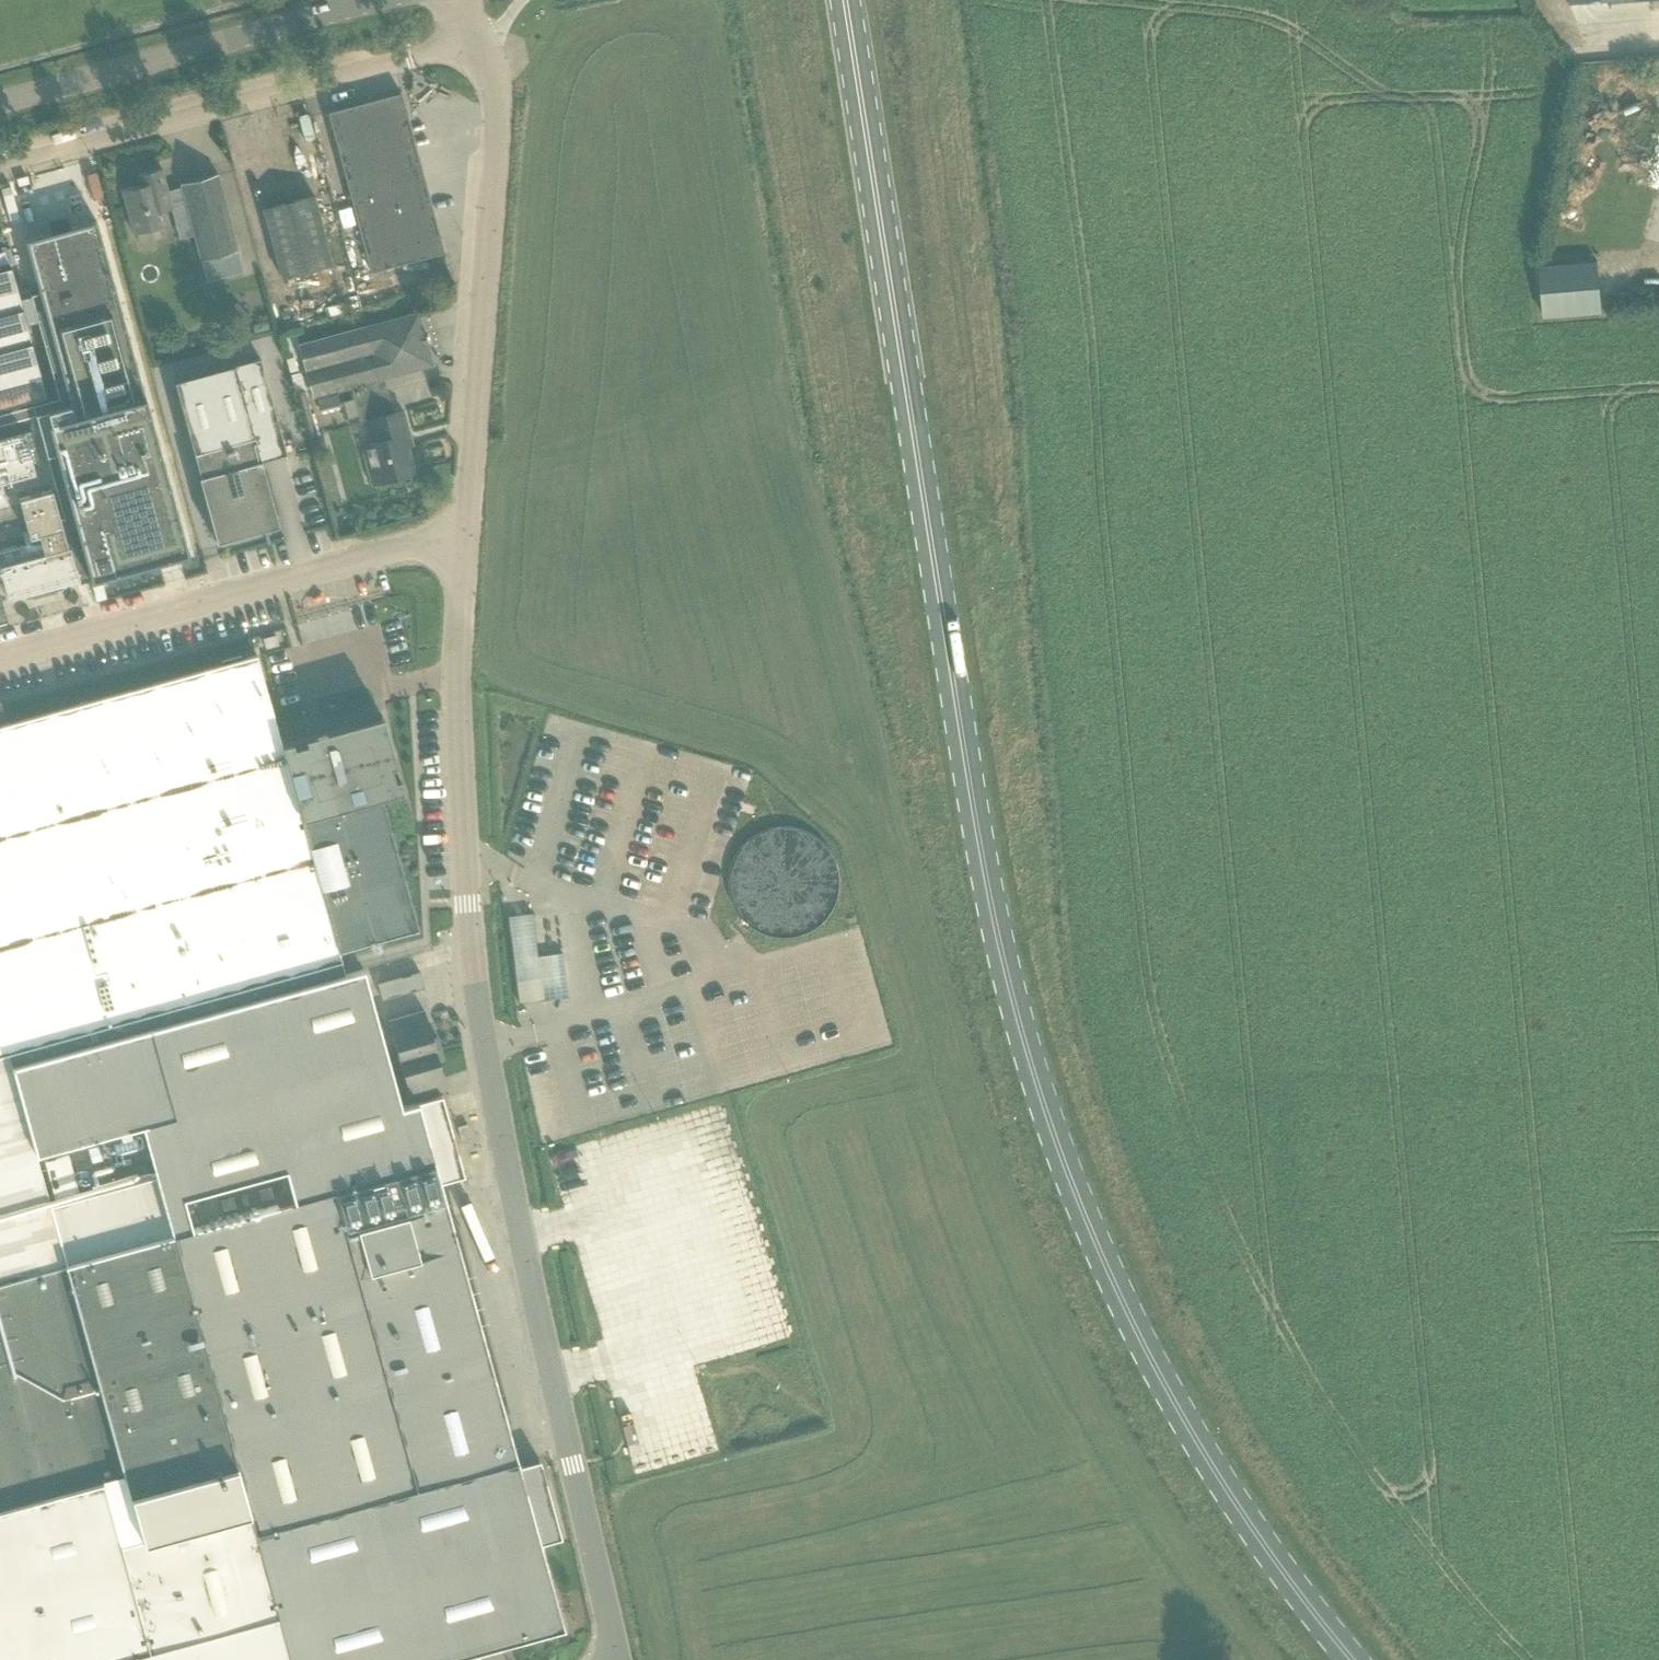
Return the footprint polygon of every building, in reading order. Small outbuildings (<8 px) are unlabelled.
[(327,113),(370,272),(443,253),(401,93),(327,113)] [(283,120),(306,114),(303,105),(281,112),(283,120)] [(178,205),(174,189),(167,191),(161,169),(138,175),(141,186),(122,191),(134,234),(166,225),(162,212),(173,209),(172,207),(178,205)] [(181,187),(174,189),(178,205),(187,236),(193,235),(203,273),(240,263),(236,251),(238,250),(217,174),(180,184),(181,187)] [(262,210),(268,231),(280,278),(332,264),(320,217),(314,196),(262,210)] [(1601,311),(1597,262),(1540,267),(1544,316),(1601,311)] [(0,293),(0,389),(23,383),(11,336),(0,293)] [(432,297),(434,308),(445,306),(443,295),(432,297)] [(240,333),(251,320),(234,306),(223,319),(240,333)] [(299,344),(307,376),(313,397),(432,365),(426,345),(428,345),(425,332),(423,332),(417,313),(396,318),(299,344)] [(287,457),(260,358),(174,382),(200,477),(198,477),(216,543),(258,531),(254,520),(275,514),(261,461),(284,455),(284,458),(287,457)] [(297,393),(293,394),(305,437),(320,433),(319,429),(316,429),(315,426),(318,425),(317,421),(314,422),(314,419),(317,419),(315,414),(313,415),(313,413),(310,414),(300,377),(293,379),(297,393)] [(321,412),(341,407),(344,419),(358,415),(351,389),(317,398),(321,412)] [(361,445),(366,462),(372,483),(413,472),(403,434),(408,432),(402,410),(366,420),(372,442),(361,445)] [(33,473),(30,462),(37,461),(28,431),(0,438),(0,482),(33,473)] [(3,577),(8,597),(30,591),(32,595),(55,589),(54,585),(76,578),(68,549),(50,489),(18,499),(29,538),(30,543),(0,551),(0,578),(3,577)] [(440,1183),(440,1182),(434,1162),(294,1201),(192,1229),(149,1240),(145,1223),(166,1217),(156,1176),(50,1206),(35,1154),(8,1054),(341,961),(338,951),(337,947),(414,926),(378,798),(382,797),(403,791),(382,716),(325,732),(322,729),(314,731),(315,735),(281,744),(256,654),(5,724),(0,725),(0,1659),(468,1659),(471,1659),(470,1654),(563,1628),(540,1544),(561,1538),(539,1461),(519,1467),(502,1408),(440,1183)] [(808,943),(846,855),(771,823),(764,840),(756,837),(739,876),(755,883),(749,896),(738,891),(730,909),(808,943)] [(532,913),(507,916),(518,1003),(543,1000),(532,913)] [(294,1201),(434,1162),(440,1182),(463,1175),(442,1096),(420,1101),(401,1107),(363,969),(345,974),(341,961),(8,1054),(35,1154),(142,1125),(156,1176),(166,1217),(145,1223),(149,1240),(192,1229),(183,1197),(285,1169),(294,1201)] [(378,983),(382,999),(424,988),(420,973),(378,983)] [(388,1021),(399,1060),(440,1048),(437,1037),(432,1039),(424,1011),(388,1021)] [(440,1048),(399,1060),(410,1099),(446,1089),(438,1061),(443,1059),(440,1048)] [(67,1156),(44,1162),(53,1198),(77,1191),(67,1156)]
